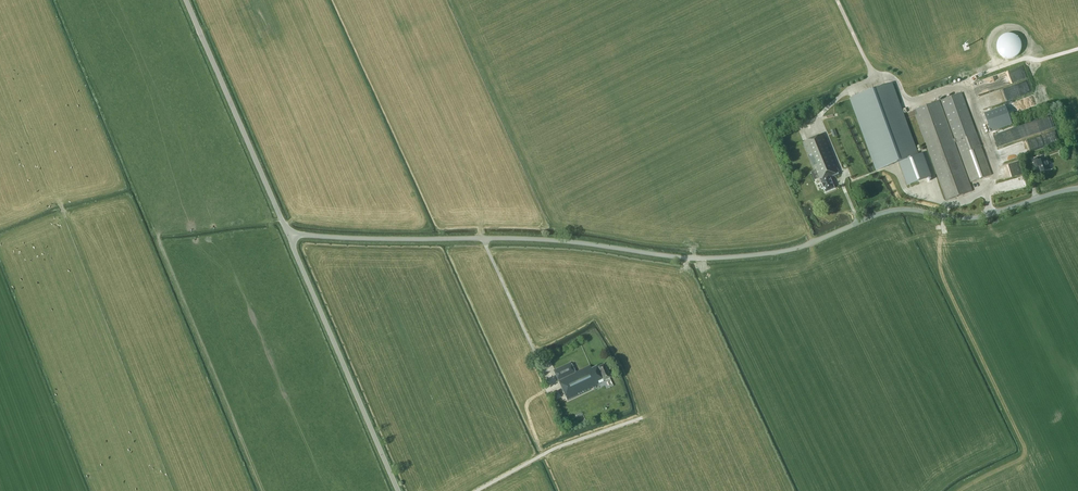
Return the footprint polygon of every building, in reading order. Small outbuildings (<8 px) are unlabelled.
[(1023,66),(996,74),(1000,88),(1013,84),(1017,96),(1032,92),(1027,78),(1027,79),(1023,66)] [(917,155),(891,84),(851,98),(877,170),(899,162),(905,179),(908,178),(910,179),(911,180),(913,180),(914,181),(915,181),(916,181),(917,181),(918,181),(924,179),(931,177),(922,153),(917,155)] [(990,175),(961,94),(941,101),(970,182),(990,175)] [(971,191),(938,102),(913,111),(946,200),(971,191)] [(1046,130),(1055,126),(1050,114),(1041,118),(1046,130)] [(831,153),(823,134),(802,144),(816,175),(818,175),(818,176),(817,177),(818,178),(819,178),(822,185),(820,186),(821,189),(823,188),(825,192),(835,188),(830,177),(840,173),(831,153)] [(1041,160),(1040,157),(1033,159),(1036,168),(1040,166),(1042,172),(1051,169),(1047,158),(1041,160)] [(571,363),(554,371),(567,400),(590,389),(590,388),(593,386),(593,388),(596,386),(596,385),(599,384),(599,383),(610,378),(604,364),(597,367),(597,366),(591,369),(590,366),(576,373),(571,363)]
